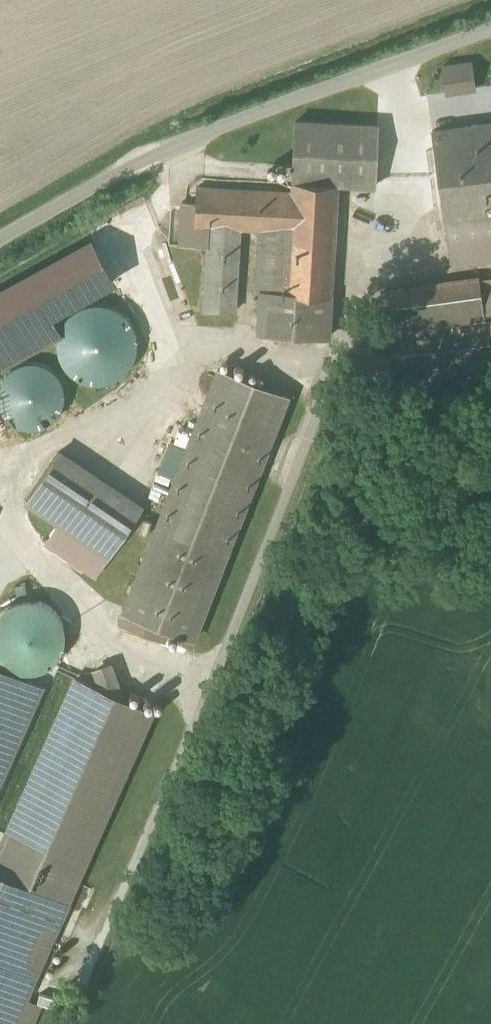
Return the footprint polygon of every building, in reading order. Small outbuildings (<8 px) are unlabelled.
[(471,62),(443,67),(447,94),(475,90),(471,62)] [(293,182),(338,185),(374,187),(378,126),(296,121),(293,182)] [(434,132),(452,260),(473,256),(473,263),(490,261),(490,123),(434,132)] [(292,193),(197,187),(196,203),(182,203),(180,245),(208,247),(204,309),(235,311),(240,228),(260,229),(253,333),(328,338),(338,185),(293,182),(292,193)] [(0,286),(0,370),(7,366),(65,335),(54,315),(116,282),(92,236),(0,286)] [(475,278),(385,290),(390,330),(479,314),(475,278)] [(120,308),(102,303),(89,304),(79,310),(68,322),(65,335),(64,348),(68,360),(73,367),(84,375),(98,379),(115,376),(129,366),(136,355),(139,346),(138,332),(135,323),(127,313),(120,308)] [(392,360),(362,347),(355,363),(368,369),(386,376),(392,360)] [(31,362),(20,361),(7,366),(0,372),(0,417),(10,424),(21,427),(35,425),(44,419),(53,406),(56,395),(54,383),(49,373),(40,366),(31,362)] [(188,644),(284,401),(208,371),(112,615),(188,644)] [(134,509),(53,453),(17,504),(98,560),(134,509)] [(42,670),(53,664),(61,654),(65,642),(64,629),(60,617),(51,607),(43,602),(33,599),(24,599),(14,602),(5,607),(0,613),(0,660),(8,667),(19,672),(30,673),(42,670)] [(94,671),(101,691),(125,701),(111,665),(94,671)] [(0,668),(0,781),(41,687),(0,668)] [(76,679),(0,849),(0,1023),(32,1023),(40,1006),(24,999),(151,713),(125,701),(101,691),(76,679)]
